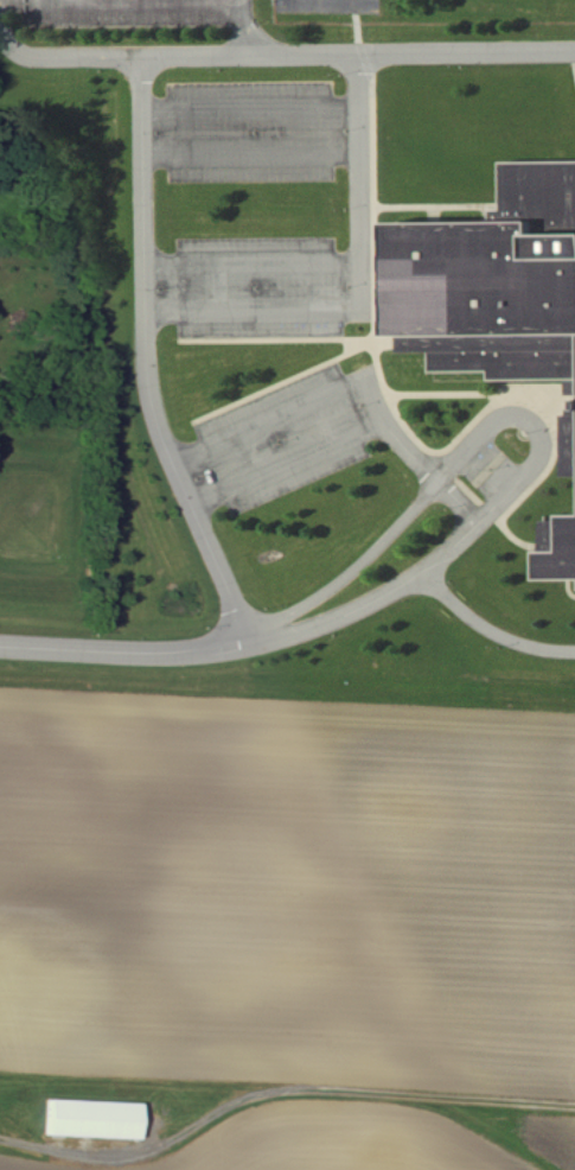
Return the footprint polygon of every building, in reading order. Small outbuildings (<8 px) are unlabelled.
[(509,163),(508,226),(402,223),(399,339),(426,340),(441,377),(574,381),(574,164),(509,163)] [(553,529),(551,583),(574,583),(574,520),(553,529)] [(50,1136),(142,1139),(143,1103),(51,1100),(50,1136)]
